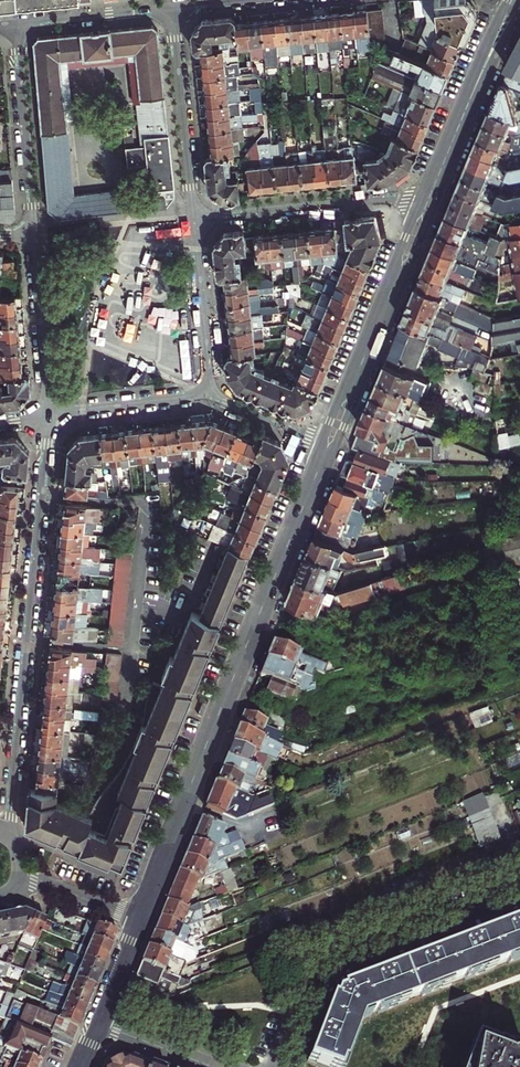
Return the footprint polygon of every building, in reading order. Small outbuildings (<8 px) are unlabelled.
[(18,4),(17,0),(0,0),(0,7),(0,9),(15,7),(15,4),(18,4)] [(434,0),(417,0),(420,16),(425,15),(429,14),(429,13),(430,13),(432,27),(434,28),(432,35),(424,31),(419,43),(454,57),(459,45),(463,35),(437,25),(434,0)] [(472,0),(434,0),(437,25),(463,35),(466,27),(475,5),(472,0)] [(381,9),(366,11),(369,39),(369,40),(384,38),(381,9)] [(369,39),(366,11),(360,11),(354,12),(355,23),(352,23),(353,34),(356,34),(356,37),(354,37),(354,40),(355,40),(356,47),(358,68),(363,68),(361,46),(368,46),(370,45),(369,41),(369,40),(369,39)] [(355,23),(354,12),(352,12),(348,13),(339,14),(343,49),(345,69),(350,69),(348,48),(356,47),(355,40),(354,40),(354,37),(356,37),(356,34),(353,34),(352,23),(355,23)] [(429,14),(425,15),(427,25),(424,31),(432,35),(434,28),(432,27),(430,13),(429,13),(429,14)] [(333,14),(327,15),(328,26),(326,26),(327,37),(329,37),(329,40),(327,40),(327,43),(328,43),(329,50),(331,71),(338,70),(336,50),(343,49),(339,14),(333,14)] [(328,26),(327,15),(326,15),(320,16),(313,16),(316,52),(329,50),(328,43),(327,43),(327,40),(329,40),(329,37),(327,37),(326,26),(328,26)] [(300,43),(301,46),(302,46),(303,53),(316,52),(313,16),(308,17),(301,18),(302,28),(299,28),(301,40),(303,40),(303,42),(300,43)] [(192,52),(198,51),(215,50),(214,44),(220,43),(221,49),(229,48),(228,42),(236,42),(234,24),(234,21),(230,18),(219,19),(201,21),(190,34),(192,52)] [(302,46),(301,46),(300,43),(303,42),(303,40),(301,40),(299,28),(302,28),(301,18),(299,18),(294,18),(286,19),(290,54),(303,53),(302,46)] [(281,20),(274,20),(275,31),(273,31),(274,42),(277,42),(277,45),(274,45),(275,49),(276,48),(277,56),(290,54),(286,19),(281,20)] [(269,21),(260,22),(263,57),(265,67),(278,66),(277,56),(276,48),(275,49),(274,45),(277,45),(277,42),(274,42),(273,31),(275,31),(274,20),(273,20),(269,21)] [(250,58),(263,57),(260,22),(255,22),(248,23),(249,34),(247,34),(248,46),(250,45),(251,48),(248,48),(248,51),(250,51),(250,58)] [(237,52),(248,51),(248,48),(251,48),(250,45),(248,46),(247,34),(249,34),(248,23),(247,23),(242,24),(234,24),(236,42),(237,52)] [(123,150),(124,169),(144,168),(148,168),(150,202),(145,203),(144,203),(145,204),(146,207),(146,208),(146,209),(166,206),(175,195),(166,116),(157,30),(152,26),(98,32),(98,33),(93,33),(92,32),(37,38),(33,43),(47,210),(58,219),(123,211),(121,190),(73,195),(66,130),(65,120),(72,119),(69,67),(130,63),(133,106),(135,106),(140,106),(143,149),(138,149),(123,150)] [(412,58),(418,43),(405,37),(398,53),(412,58)] [(386,51),(387,48),(369,41),(370,45),(370,48),(382,53),(383,50),(386,51)] [(425,64),(447,73),(451,64),(454,57),(419,43),(416,51),(428,55),(425,64)] [(507,70),(511,72),(511,71),(519,78),(519,45),(507,70)] [(199,59),(200,63),(211,62),(211,65),(222,63),(222,61),(225,60),(225,63),(228,63),(228,61),(238,60),(238,55),(229,56),(229,48),(221,49),(215,50),(198,51),(199,59)] [(414,78),(441,89),(445,79),(447,73),(425,64),(412,58),(398,53),(393,51),(390,59),(407,66),(404,74),(414,78)] [(201,73),(201,77),(237,74),(236,67),(239,67),(238,60),(228,61),(228,63),(225,63),(225,60),(222,61),(222,63),(211,65),(211,62),(200,63),(200,64),(201,73)] [(371,77),(393,87),(401,90),(408,93),(414,78),(404,74),(371,60),(373,73),(371,77)] [(490,112),(516,122),(517,120),(519,119),(519,108),(515,109),(513,103),(518,101),(519,95),(519,78),(511,71),(511,72),(507,70),(504,78),(496,96),(490,112)] [(202,85),(203,89),(214,88),(214,91),(225,89),(225,87),(228,87),(228,89),(231,89),(231,88),(239,87),(238,83),(237,74),(201,77),(202,85)] [(439,93),(441,89),(414,78),(408,93),(435,104),(439,93)] [(214,88),(203,89),(203,91),(204,99),(204,104),(238,101),(259,99),(258,85),(249,86),(250,93),(239,94),(239,87),(231,88),(231,89),(228,89),(228,87),(225,87),(225,89),(214,91),(214,88)] [(394,108),(401,90),(393,87),(386,105),(393,108),(394,108)] [(397,109),(427,122),(432,109),(435,104),(408,93),(401,90),(394,108),(397,109)] [(205,112),(206,116),(217,115),(217,117),(228,116),(227,114),(231,113),(231,116),(234,116),(234,114),(239,114),(238,101),(204,104),(205,112)] [(426,125),(427,122),(397,109),(394,108),(393,108),(391,114),(383,111),(381,118),(386,120),(391,122),(400,126),(401,124),(411,129),(410,131),(421,136),(426,125)] [(217,115),(206,116),(206,117),(207,127),(207,130),(241,127),(241,121),(256,118),(256,120),(262,119),(261,111),(239,114),(234,114),(234,116),(231,116),(231,113),(227,114),(228,116),(217,117),(217,115)] [(517,120),(516,122),(490,112),(488,115),(485,124),(507,133),(511,135),(519,133),(519,119),(517,120)] [(400,126),(391,122),(386,120),(384,125),(389,127),(386,134),(391,136),(417,147),(420,140),(421,136),(410,131),(411,129),(401,124),(400,126)] [(322,123),(323,132),(330,131),(329,122),(322,123)] [(478,139),(510,153),(515,151),(519,150),(519,133),(511,135),(507,133),(485,124),(483,128),(478,139)] [(242,140),(241,127),(207,130),(208,139),(209,143),(220,141),(220,144),(231,143),(230,140),(234,140),(234,142),(237,142),(237,141),(242,140)] [(336,180),(340,179),(339,168),(342,168),(340,156),(339,156),(338,147),(336,130),(330,131),(323,132),(324,145),(328,181),(336,180)] [(417,147),(391,136),(386,148),(377,155),(378,158),(364,159),(367,184),(377,182),(388,181),(403,170),(409,166),(414,153),(417,147)] [(255,189),(261,188),(260,177),(263,177),(262,165),(260,166),(258,148),(257,139),(247,150),(249,167),(246,167),(249,189),(255,189)] [(498,163),(508,167),(514,166),(515,163),(512,161),(515,151),(510,153),(478,139),(477,143),(473,152),(498,163)] [(237,146),(237,142),(234,142),(234,140),(230,140),(231,143),(220,144),(220,141),(209,143),(209,144),(210,153),(210,157),(227,155),(238,154),(237,146)] [(271,146),(272,154),(281,153),(280,145),(280,142),(271,144),(271,146)] [(328,181),(324,145),(315,146),(315,142),(311,142),(311,146),(313,160),(314,159),(315,171),(313,171),(314,182),(323,181),(328,181)] [(281,153),(272,154),(276,187),(283,186),(287,185),(286,174),(289,174),(287,162),(286,162),(284,150),(284,145),(280,145),(281,153)] [(339,168),(340,179),(341,179),(349,178),(354,178),(351,145),(338,147),(339,156),(340,156),(342,168),(339,168)] [(260,177),(261,188),(263,188),(269,187),(276,187),(272,154),(271,146),(258,148),(260,166),(262,165),(263,177),(260,177)] [(298,148),(302,184),(310,183),(314,182),(313,171),(315,171),(314,159),(313,160),(311,146),(298,148)] [(298,148),(284,150),(286,162),(287,162),(289,174),(286,174),(287,185),(289,185),(297,184),(302,184),(298,148)] [(470,158),(468,165),(493,176),(498,163),(473,152),(470,158)] [(227,155),(210,157),(203,157),(206,178),(207,190),(220,200),(239,198),(237,179),(227,180),(226,172),(228,172),(227,155)] [(465,171),(462,178),(488,188),(490,183),(500,187),(501,186),(501,185),(502,183),(503,181),(503,180),(493,176),(468,165),(465,171)] [(519,165),(514,166),(508,167),(505,174),(505,176),(511,179),(517,177),(519,177),(519,167),(519,165)] [(12,180),(11,169),(0,170),(0,181),(12,180)] [(457,191),(486,202),(491,189),(488,188),(462,178),(461,182),(457,191)] [(0,181),(0,219),(9,219),(14,214),(13,199),(12,180),(0,181)] [(493,205),(486,202),(457,191),(455,194),(451,204),(474,213),(476,207),(492,213),(495,206),(493,205)] [(495,206),(504,210),(507,196),(503,194),(498,192),(496,197),(493,205),(495,206)] [(507,196),(504,210),(515,208),(518,207),(516,194),(511,195),(507,196)] [(145,204),(144,203),(145,203),(145,199),(136,200),(137,210),(146,209),(146,208),(146,207),(145,204)] [(450,207),(446,216),(469,225),(475,228),(480,230),(485,217),(474,213),(451,204),(450,207)] [(350,249),(346,258),(367,266),(379,239),(377,231),(373,216),(345,220),(345,227),(333,228),(335,244),(347,243),(352,242),(350,249)] [(444,221),(440,232),(494,254),(496,250),(498,246),(501,239),(499,238),(494,236),(490,235),(488,242),(472,235),(475,228),(469,225),(446,216),(444,221)] [(518,221),(502,224),(499,223),(494,236),(499,238),(501,239),(515,236),(519,235),(519,221),(518,221)] [(327,229),(321,230),(322,241),(320,241),(321,253),(322,253),(323,263),(324,263),(338,268),(337,264),(337,262),(336,252),(335,244),(333,228),(327,229)] [(322,241),(321,230),(319,230),(314,231),(307,231),(310,264),(318,264),(314,273),(318,275),(321,268),(324,263),(323,263),(322,253),(321,253),(320,241),(322,241)] [(301,232),(295,233),(296,244),(294,244),(295,256),(296,256),(299,282),(304,278),(303,265),(310,264),(307,231),(301,232)] [(243,251),(241,232),(223,234),(213,247),(215,263),(216,278),(223,278),(241,276),(239,258),(234,259),(233,252),(243,251)] [(494,254),(440,232),(438,237),(434,246),(463,258),(498,273),(498,267),(499,256),(494,254)] [(280,234),(284,267),(292,266),(294,283),(286,284),(287,293),(291,294),(301,297),(299,282),(296,256),(295,256),(294,244),(296,244),(295,233),(288,234),(280,234)] [(270,259),(271,269),(284,267),(280,234),(275,235),(269,236),(270,247),(268,247),(269,259),(270,259)] [(265,269),(271,269),(270,259),(269,259),(268,247),(270,247),(269,236),(267,236),(262,237),(254,238),(256,260),(264,260),(265,269)] [(432,250),(429,259),(473,278),(477,271),(460,264),(463,258),(434,246),(432,250)] [(519,268),(519,254),(514,255),(515,260),(516,264),(498,267),(498,273),(498,272),(519,268)] [(337,264),(338,268),(341,270),(341,269),(352,273),(351,276),(362,280),(366,270),(367,266),(346,258),(343,265),(337,262),(337,264)] [(473,278),(429,259),(427,263),(423,272),(452,284),(455,278),(471,285),(473,278)] [(7,261),(2,260),(0,280),(15,281),(16,270),(12,270),(12,261),(7,261)] [(341,270),(338,268),(324,263),(321,268),(330,272),(327,279),(357,291),(360,283),(362,280),(351,276),(352,273),(341,269),(341,270)] [(498,272),(499,276),(501,280),(502,279),(515,277),(516,279),(516,282),(519,281),(519,268),(498,272)] [(452,284),(423,272),(422,276),(417,286),(440,296),(458,303),(460,304),(464,295),(467,296),(469,291),(452,284)] [(241,276),(223,278),(224,284),(225,290),(237,288),(237,291),(248,290),(248,288),(267,286),(273,286),(273,282),(271,280),(266,281),(264,279),(247,281),(246,275),(241,276)] [(299,282),(322,291),(324,286),(304,278),(299,282)] [(487,284),(473,278),(471,285),(469,288),(483,294),(487,284)] [(356,294),(357,291),(327,279),(324,286),(322,291),(323,292),(331,295),(331,294),(342,298),(341,301),(351,305),(356,294)] [(517,285),(517,288),(518,291),(503,294),(502,286),(496,287),(495,301),(519,297),(519,285),(517,285)] [(226,299),(226,304),(249,302),(248,294),(267,292),(267,286),(248,288),(248,290),(237,291),(237,288),(225,290),(226,299)] [(440,296),(417,286),(415,292),(408,308),(434,319),(450,325),(453,317),(452,316),(438,310),(441,305),(454,311),(458,303),(440,296)] [(350,307),(351,305),(341,301),(342,298),(331,294),(331,295),(323,292),(318,304),(347,316),(350,307)] [(5,310),(5,313),(17,312),(17,310),(16,306),(16,297),(0,298),(0,311),(5,310)] [(249,302),(226,304),(227,311),(227,316),(239,315),(240,317),(251,316),(251,315),(262,314),(279,312),(278,304),(261,306),(260,300),(249,302)] [(313,316),(318,304),(315,302),(310,315),(313,316)] [(460,304),(458,303),(454,311),(452,316),(453,317),(493,334),(494,319),(460,304)] [(347,316),(318,304),(313,316),(321,319),(321,318),(332,323),(331,325),(341,329),(345,319),(347,316)] [(403,322),(428,333),(434,319),(408,308),(407,312),(403,322)] [(18,324),(18,320),(17,312),(5,313),(5,310),(0,311),(0,326),(18,324)] [(239,315),(227,316),(228,317),(229,326),(229,331),(252,328),(262,327),(263,327),(262,314),(251,315),(251,316),(240,317),(239,315)] [(307,328),(337,340),(340,332),(341,329),(331,325),(332,323),(321,318),(321,319),(313,316),(310,315),(307,314),(302,326),(307,328)] [(494,319),(493,334),(493,342),(491,359),(519,354),(519,314),(494,319)] [(428,333),(491,359),(493,342),(450,325),(434,319),(428,333)] [(428,333),(403,322),(399,331),(394,343),(405,347),(406,345),(415,349),(416,347),(424,350),(427,342),(439,347),(437,350),(457,359),(454,366),(472,369),(490,375),(493,376),(491,359),(428,333)] [(7,337),(7,339),(19,338),(19,337),(19,332),(18,324),(0,326),(0,337),(7,337)] [(253,335),(262,334),(262,327),(252,328),(253,335)] [(253,335),(252,328),(229,331),(230,338),(230,342),(242,341),(243,343),(254,342),(254,341),(263,340),(262,334),(253,335)] [(336,343),(337,340),(307,328),(304,335),(285,328),(285,333),(302,340),(310,344),(311,343),(322,347),(321,349),(331,354),(336,343)] [(20,350),(20,346),(19,338),(7,339),(7,337),(0,337),(0,352),(20,350)] [(231,351),(232,357),(252,355),(255,354),(254,346),(264,345),(263,340),(254,341),(254,342),(243,343),(242,341),(230,342),(231,351)] [(297,352),(327,365),(330,356),(331,354),(321,349),(322,347),(311,343),(310,344),(302,340),(297,352)] [(417,367),(420,359),(422,353),(424,350),(416,347),(415,349),(406,345),(405,347),(394,343),(393,346),(389,355),(417,367)] [(0,352),(0,364),(10,363),(10,365),(21,364),(21,359),(20,350),(0,352)] [(326,367),(327,365),(297,352),(292,363),(301,367),(301,366),(312,370),(311,373),(322,377),(326,367)] [(252,355),(232,357),(228,357),(225,360),(226,369),(227,375),(237,388),(252,394),(261,374),(263,369),(252,364),(251,368),(250,367),(248,365),(248,362),(253,361),(252,355)] [(320,380),(322,377),(311,373),(312,370),(301,366),(301,367),(292,363),(284,360),(283,362),(291,365),(290,368),(299,372),(296,380),(317,389),(320,380)] [(21,364),(10,365),(10,363),(0,364),(0,378),(9,377),(22,376),(22,371),(21,364)] [(382,372),(379,381),(424,400),(426,396),(423,394),(424,392),(412,387),(417,376),(386,364),(382,372)] [(277,405),(286,384),(280,382),(281,378),(275,375),(273,379),(261,374),(252,394),(265,400),(277,405)] [(22,376),(9,377),(9,384),(1,384),(1,383),(0,384),(0,405),(3,405),(20,403),(31,391),(30,386),(30,379),(26,376),(22,376)] [(286,384),(277,405),(295,412),(310,406),(315,393),(317,389),(296,380),(294,380),(291,386),(286,384)] [(377,385),(373,395),(425,417),(431,403),(424,400),(379,381),(377,385)] [(425,417),(373,395),(371,400),(368,406),(421,428),(425,417)] [(432,420),(437,406),(431,403),(425,417),(432,420)] [(421,428),(368,406),(368,409),(367,413),(367,416),(366,419),(364,422),(362,424),(361,427),(359,429),(378,437),(377,443),(396,451),(398,447),(410,449),(422,451),(433,451),(434,448),(421,448),(417,435),(421,428)] [(368,409),(368,406),(364,417),(359,429),(361,427),(362,424),(364,422),(366,419),(367,416),(367,413),(368,409)] [(202,442),(211,421),(199,422),(192,423),(193,434),(191,434),(192,445),(193,445),(195,455),(196,466),(202,465),(201,459),(203,459),(202,442)] [(211,421),(202,442),(211,446),(207,454),(212,456),(215,448),(214,447),(218,437),(220,438),(225,427),(218,424),(211,421)] [(178,425),(182,457),(189,456),(195,455),(193,445),(192,445),(191,434),(193,434),(192,423),(185,424),(178,425)] [(173,425),(167,426),(168,437),(165,437),(167,449),(168,448),(169,458),(175,458),(182,457),(178,425),(173,425)] [(152,428),(156,460),(158,483),(171,482),(169,458),(168,448),(167,449),(165,437),(168,437),(167,426),(160,427),(152,428)] [(230,429),(225,427),(220,438),(218,437),(214,447),(215,448),(212,456),(213,457),(209,465),(210,465),(213,467),(216,461),(220,450),(227,452),(235,431),(230,429)] [(146,429),(140,429),(142,440),(139,440),(140,452),(142,452),(142,461),(148,461),(156,460),(152,428),(146,429)] [(134,430),(126,431),(129,463),(137,462),(142,461),(142,452),(140,452),(139,440),(142,440),(140,429),(134,430)] [(422,451),(410,449),(398,447),(396,451),(377,443),(378,437),(359,429),(357,434),(351,447),(359,450),(386,461),(391,462),(404,463),(433,465),(433,451),(422,451)] [(122,431),(116,432),(117,443),(115,443),(116,455),(117,455),(118,464),(124,463),(125,465),(129,464),(129,463),(126,431),(122,431)] [(243,434),(235,431),(227,452),(222,463),(235,468),(236,466),(239,457),(238,457),(242,447),(245,447),(249,437),(243,434)] [(108,433),(100,434),(102,456),(112,455),(111,458),(112,486),(120,486),(118,464),(117,455),(116,455),(115,443),(117,443),(116,432),(108,433)] [(508,432),(496,434),(497,449),(510,446),(509,436),(508,432)] [(102,456),(100,434),(80,436),(69,447),(67,464),(66,479),(88,481),(91,481),(92,470),(85,469),(85,462),(89,459),(102,457),(102,456)] [(510,446),(519,444),(519,441),(519,434),(509,436),(510,446)] [(260,441),(255,454),(259,457),(263,462),(256,479),(277,488),(282,475),(288,460),(281,442),(263,435),(260,441)] [(251,463),(255,454),(260,441),(256,439),(249,437),(245,447),(242,447),(238,457),(239,457),(236,466),(235,468),(232,475),(237,477),(244,460),(251,463)] [(26,476),(28,451),(22,445),(15,438),(11,438),(13,452),(12,454),(11,461),(0,459),(0,470),(3,471),(4,473),(26,476)] [(11,461),(12,454),(13,452),(11,438),(0,440),(0,459),(11,461)] [(498,468),(498,462),(457,444),(453,451),(452,466),(498,468)] [(222,463),(227,452),(220,450),(216,461),(222,463)] [(357,455),(353,462),(385,476),(399,477),(404,463),(391,462),(386,461),(359,450),(357,455)] [(340,474),(348,477),(371,487),(379,490),(385,476),(353,462),(346,459),(345,463),(340,474)] [(399,477),(385,476),(379,490),(391,495),(393,491),(388,488),(390,483),(395,486),(399,477)] [(343,488),(371,499),(374,501),(379,490),(371,487),(348,477),(347,480),(343,488)] [(225,482),(217,478),(214,483),(224,486),(225,482)] [(88,481),(66,479),(65,486),(64,493),(108,497),(107,489),(98,490),(99,482),(91,481),(88,481)] [(274,493),(277,488),(256,479),(253,487),(244,483),(242,488),(271,501),(274,493)] [(369,503),(371,499),(343,488),(336,485),(334,489),(330,498),(360,511),(363,512),(366,505),(365,504),(366,502),(369,503)] [(18,488),(0,486),(0,498),(5,499),(5,501),(16,502),(17,494),(18,488)] [(271,501),(242,488),(240,493),(249,497),(245,506),(266,514),(269,507),(271,501)] [(15,514),(16,507),(16,502),(5,501),(5,499),(0,498),(0,513),(15,514)] [(330,498),(325,511),(355,523),(356,521),(360,511),(330,498)] [(63,512),(62,519),(74,520),(74,517),(84,518),(87,518),(87,521),(90,521),(90,520),(98,521),(100,507),(63,504),(63,512)] [(263,520),(266,514),(245,506),(242,513),(233,510),(231,515),(261,527),(263,520)] [(261,527),(231,515),(220,511),(215,524),(234,532),(255,540),(258,533),(261,527)] [(355,523),(325,511),(315,536),(344,548),(355,523)] [(15,514),(0,513),(0,525),(2,525),(2,527),(14,529),(14,527),(15,519),(15,514)] [(61,531),(89,533),(90,521),(87,521),(87,518),(84,518),(74,517),(74,520),(62,519),(61,524),(61,531)] [(124,519),(121,534),(133,537),(136,521),(124,519)] [(506,572),(519,568),(519,522),(500,524),(498,534),(506,572)] [(14,529),(2,527),(2,525),(0,525),(0,539),(13,540),(13,534),(14,529)] [(60,539),(59,543),(71,544),(71,547),(82,548),(82,545),(85,545),(84,549),(88,549),(88,547),(89,533),(61,531),(60,539)] [(229,545),(249,554),(253,546),(255,540),(234,532),(232,537),(223,534),(220,542),(229,545)] [(451,545),(449,535),(436,537),(438,547),(451,545)] [(132,539),(116,536),(116,545),(115,550),(115,555),(113,572),(113,577),(112,582),(111,590),(110,603),(110,608),(108,624),(108,629),(106,642),(122,644),(132,539)] [(353,552),(344,548),(315,536),(312,542),(307,554),(328,563),(333,552),(340,554),(342,557),(344,560),(349,561),(354,561),(377,557),(387,555),(385,546),(353,552)] [(13,540),(0,539),(0,551),(0,552),(0,554),(11,555),(11,554),(12,545),(13,540)] [(418,551),(431,549),(429,539),(416,541),(418,551)] [(59,551),(58,557),(87,560),(88,549),(84,549),(85,545),(82,545),(82,548),(71,547),(71,544),(59,543),(59,544),(59,551)] [(397,555),(410,553),(408,543),(395,545),(397,555)] [(162,684),(153,681),(153,682),(148,692),(145,702),(143,710),(143,718),(143,724),(142,727),(138,734),(130,745),(125,752),(90,815),(57,802),(58,786),(64,787),(64,784),(36,781),(36,789),(28,789),(25,827),(66,844),(121,866),(128,849),(142,815),(158,776),(176,733),(183,714),(193,690),(202,669),(212,644),(221,623),(227,607),(232,597),(235,588),(240,576),(245,565),(249,554),(229,545),(200,614),(192,611),(174,657),(171,656),(162,676),(165,677),(162,684)] [(333,552),(328,563),(341,568),(345,570),(379,564),(377,557),(354,561),(349,561),(344,560),(342,557),(340,554),(333,552)] [(11,555),(0,554),(0,566),(10,567),(11,560),(11,555)] [(304,563),(298,577),(332,591),(341,568),(328,563),(307,554),(304,563)] [(87,560),(58,557),(58,564),(57,569),(68,570),(68,573),(79,574),(79,571),(82,572),(82,575),(85,575),(85,574),(87,560)] [(381,562),(384,574),(394,572),(392,560),(381,562)] [(10,567),(0,566),(0,581),(8,582),(9,580),(10,571),(10,567)] [(56,575),(56,583),(84,586),(85,575),(82,575),(82,572),(79,571),(79,574),(68,573),(68,570),(57,569),(57,570),(56,575)] [(332,591),(298,577),(294,586),(288,602),(319,616),(325,601),(331,604),(344,604),(351,602),(352,604),(406,587),(402,574),(337,593),(332,591)] [(7,593),(8,587),(8,582),(0,581),(0,593),(7,593)] [(84,586),(56,583),(55,589),(54,596),(66,597),(65,599),(76,600),(77,598),(79,598),(79,601),(82,601),(82,600),(91,601),(110,603),(111,590),(84,586)] [(54,603),(53,610),(86,613),(90,614),(91,606),(91,601),(82,600),(82,601),(79,601),(79,598),(77,598),(76,600),(65,599),(66,597),(54,596),(54,597),(54,603)] [(86,613),(53,610),(52,616),(52,622),(63,623),(63,625),(74,627),(74,624),(77,624),(76,627),(80,628),(80,626),(84,626),(86,613)] [(50,637),(95,641),(96,628),(84,626),(80,626),(80,628),(76,627),(77,624),(74,624),(74,627),(63,625),(63,623),(52,622),(52,623),(51,629),(50,637)] [(513,636),(507,637),(513,654),(519,653),(515,642),(513,636)] [(325,667),(315,664),(270,645),(267,652),(264,660),(309,679),(312,672),(321,676),(325,667)] [(72,665),(76,666),(76,664),(82,665),(94,667),(96,667),(97,659),(87,658),(87,652),(50,648),(49,656),(48,662),(59,663),(60,661),(70,662),(70,661),(73,662),(72,665)] [(121,655),(106,653),(104,673),(102,694),(101,699),(116,701),(121,655)] [(269,680),(300,694),(301,694),(312,691),(312,685),(309,685),(309,679),(264,660),(261,667),(257,676),(269,680)] [(75,678),(76,666),(72,665),(73,662),(70,661),(70,662),(60,661),(59,663),(48,662),(47,667),(47,675),(75,678)] [(104,668),(96,667),(94,667),(82,665),(81,671),(104,673),(104,668)] [(46,681),(46,687),(57,688),(57,690),(67,691),(68,689),(70,689),(70,692),(73,692),(74,691),(75,678),(47,675),(46,681)] [(263,694),(294,707),(300,694),(269,680),(265,688),(263,694)] [(57,688),(46,687),(45,688),(45,693),(44,701),(73,704),(73,702),(101,704),(101,699),(102,694),(92,694),(79,692),(74,691),(73,692),(70,692),(70,689),(68,689),(67,691),(57,690),(57,688)] [(73,704),(44,701),(44,706),(43,713),(54,714),(54,717),(65,718),(65,715),(68,715),(67,718),(71,719),(71,717),(73,717),(73,704)] [(203,713),(208,703),(203,701),(199,711),(203,713)] [(485,705),(468,712),(472,721),(474,728),(491,721),(485,705)] [(74,717),(89,720),(99,721),(100,713),(75,710),(74,717)] [(42,720),(42,727),(72,730),(73,717),(71,717),(71,719),(67,718),(68,715),(65,715),(65,718),(54,717),(54,714),(43,713),(43,714),(42,720)] [(239,720),(236,729),(274,745),(279,735),(264,729),(266,724),(254,719),(242,714),(239,720)] [(72,730),(42,727),(41,733),(40,739),(52,740),(51,743),(62,744),(62,741),(65,742),(65,745),(68,745),(68,744),(71,744),(72,730)] [(233,736),(229,744),(262,758),(268,760),(270,756),(275,758),(276,757),(279,747),(274,745),(236,729),(233,736)] [(413,733),(418,747),(429,743),(424,729),(413,733)] [(93,746),(97,733),(86,732),(84,745),(93,746)] [(52,740),(40,739),(40,740),(40,748),(39,754),(67,757),(69,757),(71,744),(68,744),(68,745),(65,745),(65,742),(62,741),(62,744),(51,743),(52,740)] [(227,749),(223,759),(262,775),(265,768),(259,765),(262,758),(229,744),(227,749)] [(289,751),(279,747),(276,757),(285,761),(289,751)] [(67,757),(39,754),(38,760),(38,766),(49,767),(49,769),(59,770),(60,768),(62,768),(62,771),(65,771),(66,770),(67,757)] [(87,772),(90,760),(81,758),(80,762),(70,761),(71,757),(69,757),(67,757),(66,770),(77,771),(87,772)] [(265,768),(268,760),(262,758),(259,765),(265,768)] [(262,775),(223,759),(221,764),(219,770),(254,784),(257,786),(258,783),(262,775)] [(49,767),(38,766),(38,767),(37,775),(36,781),(64,784),(65,771),(62,771),(62,768),(60,768),(59,770),(49,769),(49,767)] [(213,783),(249,797),(254,784),(219,770),(217,775),(213,783)] [(505,773),(494,777),(497,786),(500,793),(512,789),(505,773)] [(250,796),(249,797),(213,783),(211,789),(206,801),(204,807),(221,814),(234,820),(244,816),(269,806),(265,797),(252,802),(250,796)] [(263,791),(250,796),(252,802),(265,797),(263,791)] [(465,816),(485,809),(478,793),(459,801),(465,816)] [(491,824),(485,809),(465,816),(471,832),(491,824)] [(219,834),(222,827),(199,817),(196,826),(193,834),(190,840),(215,851),(238,841),(234,831),(223,836),(219,834)] [(491,824),(471,832),(477,847),(482,845),(497,839),(491,824)] [(503,855),(497,839),(482,845),(488,861),(503,855)] [(238,841),(215,851),(190,840),(187,848),(184,855),(208,865),(221,861),(236,855),(243,852),(238,841)] [(248,850),(243,852),(236,855),(240,864),(251,860),(248,850)] [(208,865),(184,855),(182,861),(177,872),(199,881),(208,877),(225,870),(221,861),(208,865)] [(503,855),(488,861),(490,869),(506,863),(503,855)] [(228,869),(225,870),(208,877),(211,885),(221,881),(223,886),(213,890),(216,897),(236,889),(228,869)] [(199,881),(177,872),(172,883),(165,902),(184,909),(188,908),(199,881)] [(289,873),(282,876),(284,882),(292,879),(289,873)] [(184,909),(165,902),(163,906),(158,918),(183,927),(187,926),(192,924),(208,918),(202,902),(188,908),(184,909)] [(23,936),(27,927),(29,928),(34,917),(23,913),(2,917),(0,917),(0,940),(23,936)] [(221,918),(219,913),(210,917),(212,922),(221,918)] [(33,951),(37,940),(42,930),(45,922),(41,920),(34,917),(29,928),(27,927),(23,936),(18,945),(33,951)] [(187,929),(183,927),(158,918),(156,923),(152,933),(179,944),(182,945),(188,929),(187,929)] [(116,938),(117,933),(108,930),(96,925),(87,921),(84,929),(82,935),(84,936),(112,947),(116,938)] [(46,922),(43,930),(48,932),(52,924),(46,922)] [(506,927),(401,967),(345,988),(332,993),(326,1008),(319,1026),(309,1050),(306,1060),(325,1066),(336,1066),(355,1017),(519,955),(519,922),(506,927)] [(146,948),(173,959),(179,944),(152,933),(150,939),(146,948)] [(84,936),(80,946),(108,958),(111,950),(112,947),(84,936)] [(37,940),(33,950),(39,953),(40,953),(44,943),(37,940)] [(184,964),(196,959),(196,950),(182,945),(179,944),(173,959),(184,964)] [(76,956),(103,968),(106,962),(108,958),(80,946),(76,956)] [(184,964),(173,959),(146,948),(144,952),(140,963),(179,979),(180,980),(185,969),(198,964),(196,959),(184,964)] [(39,953),(33,950),(33,951),(28,960),(34,963),(39,953)] [(103,968),(76,956),(66,952),(61,962),(99,978),(102,971),(103,968)] [(15,955),(10,954),(6,964),(9,966),(10,966),(15,955)] [(32,974),(36,963),(34,963),(28,960),(24,970),(31,973),(32,974)] [(1,978),(4,979),(9,966),(6,964),(0,962),(0,978),(1,978)] [(136,972),(130,986),(162,1000),(174,995),(174,993),(179,979),(140,963),(136,972)] [(99,978),(71,966),(66,976),(95,988),(98,980),(99,978)] [(26,983),(31,973),(24,970),(24,971),(20,979),(20,981),(26,983)] [(65,987),(91,998),(94,991),(95,988),(66,976),(65,976),(63,982),(66,983),(65,987)] [(18,984),(9,981),(7,986),(16,989),(18,984)] [(23,994),(27,984),(26,983),(20,981),(18,984),(16,989),(16,991),(23,994)] [(90,1001),(91,998),(65,987),(53,983),(49,993),(87,1009),(90,1001)] [(23,994),(16,991),(13,996),(11,1001),(22,1006),(26,995),(23,994)] [(47,1004),(82,1019),(86,1011),(87,1009),(49,993),(45,1003),(47,1004)] [(10,995),(5,1007),(8,1008),(11,1001),(13,996),(10,995)] [(78,1029),(43,1014),(22,1006),(11,1001),(8,1008),(4,1019),(50,1038),(62,1043),(71,1047),(76,1034),(78,1029)] [(47,1004),(43,1014),(78,1029),(80,1024),(82,1019),(47,1004)] [(4,1019),(8,1008),(5,1007),(0,1018),(4,1019)] [(50,1038),(4,1019),(0,1028),(0,1047),(18,1055),(40,1064),(45,1051),(50,1038)] [(512,1038),(503,1056),(507,1057),(503,1066),(519,1066),(519,1041),(512,1038)] [(471,1043),(461,1066),(503,1066),(507,1057),(503,1056),(471,1043)] [(40,1064),(18,1055),(16,1061),(7,1058),(5,1063),(14,1066),(14,1065),(18,1066),(38,1066),(40,1064)] [(123,1061),(121,1056),(116,1058),(120,1066),(124,1065),(123,1061)] [(147,1064),(131,1057),(123,1061),(124,1065),(120,1066),(154,1066),(147,1064)] [(116,1058),(111,1060),(106,1062),(107,1066),(120,1066),(116,1058)]
